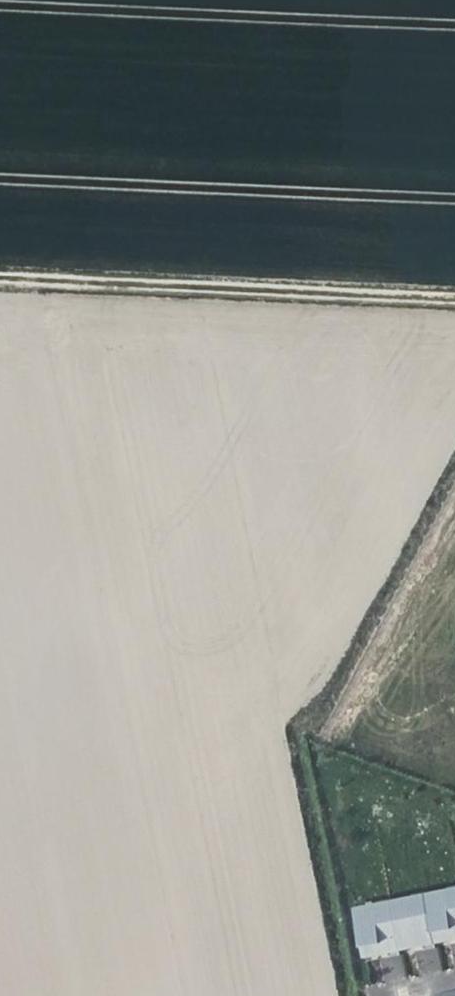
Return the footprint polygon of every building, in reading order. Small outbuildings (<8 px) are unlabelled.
[(445,891),(447,901),(454,899),(454,889),(445,891)] [(354,910),(363,953),(375,951),(387,948),(389,957),(401,955),(399,946),(410,944),(423,941),(424,950),(436,947),(435,939),(446,936),(454,934),(454,899),(447,901),(445,891),(424,895),(426,905),(411,908),(409,898),(389,902),(391,912),(376,915),(374,905),(354,910)] [(424,895),(409,898),(411,908),(426,905),(424,895)] [(389,902),(374,905),(376,915),(391,912),(389,902)]
